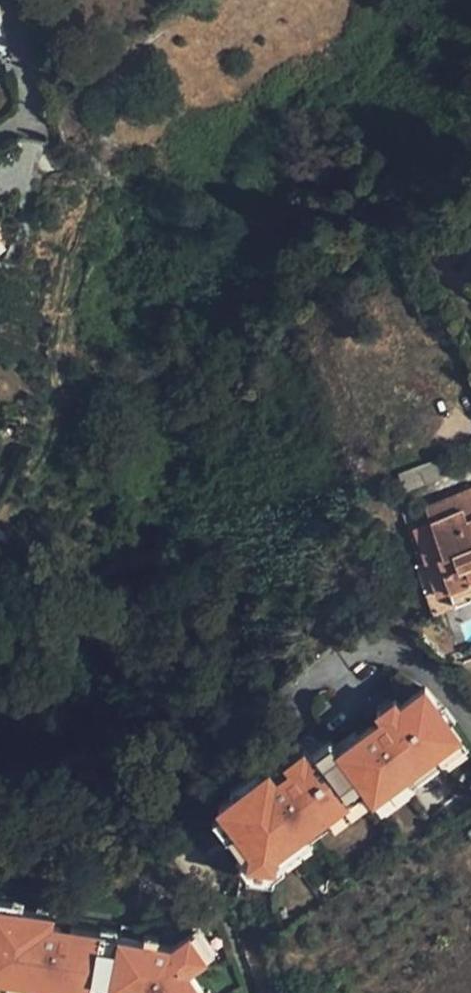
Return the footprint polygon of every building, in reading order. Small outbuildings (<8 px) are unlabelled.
[(424,504),(442,554),(436,557),(449,590),(470,582),(470,487),(424,504)] [(426,760),(454,743),(420,686),(391,703),(394,708),(370,723),(368,719),(329,743),(325,736),(300,751),(283,762),(286,767),(269,777),(261,762),(206,795),(212,804),(240,846),(239,868),(268,870),(270,847),(301,829),(299,827),(316,816),(317,819),(360,793),(362,798),(401,775),(398,771),(423,755),(426,760)] [(458,750),(454,743),(426,760),(423,755),(398,771),(401,775),(362,798),(367,806),(406,782),(404,780),(428,765),(430,767),(458,750)] [(283,762),(300,751),(296,744),(279,755),(283,762)] [(240,846),(212,804),(200,811),(211,828),(217,824),(231,846),(230,860),(239,879),(267,880),(279,870),(280,848),(304,834),(303,832),(319,822),(320,824),(362,798),(360,793),(317,819),(316,816),(299,827),(301,829),(270,847),(268,870),(239,868),(240,846)] [(190,965),(209,952),(189,922),(168,936),(46,912),(47,904),(0,895),(0,968),(37,976),(37,973),(64,978),(63,983),(108,992),(109,982),(139,989),(142,992),(209,992),(190,965)] [(189,922),(209,952),(219,945),(199,915),(189,922)] [(1,981),(35,988),(35,984),(60,989),(58,992),(62,992),(107,992),(108,992),(63,983),(64,978),(37,973),(37,976),(0,968),(0,982),(1,981)] [(108,992),(113,992),(142,992),(139,989),(109,982),(108,992)]
